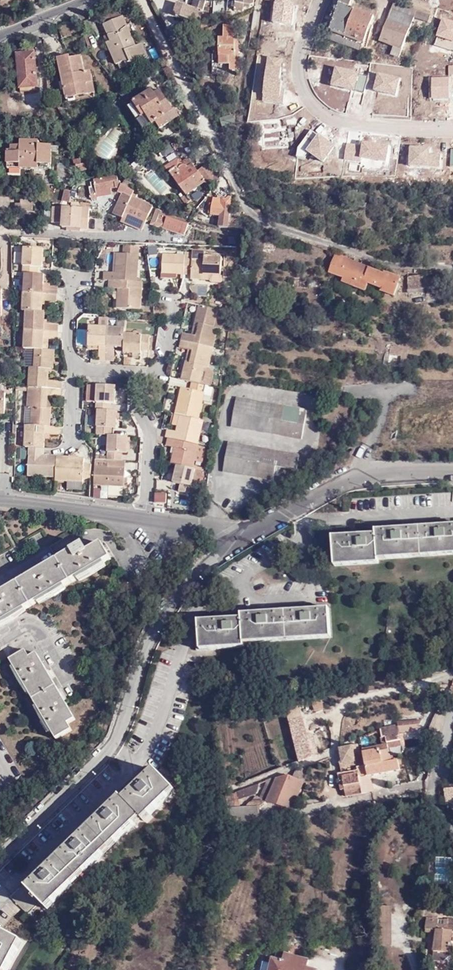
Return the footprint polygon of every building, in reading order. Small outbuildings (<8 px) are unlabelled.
[(207,0),(195,0),(194,6),(178,2),(175,14),(201,21),(207,0)] [(235,11),(244,13),(245,9),(245,5),(251,6),(255,5),(256,0),(237,0),(235,11)] [(375,18),(352,8),(355,0),(339,0),(336,7),(342,10),(339,17),(336,16),(330,30),(367,43),(375,18)] [(419,10),(396,2),(382,42),(396,47),(393,55),(403,58),(419,10)] [(104,23),(124,14),(121,6),(101,15),(104,23)] [(138,45),(124,14),(104,23),(109,34),(105,36),(117,64),(119,63),(121,68),(149,56),(144,42),(138,45)] [(239,26),(224,26),(225,39),(220,39),(220,65),(231,64),(230,71),(239,71),(239,26)] [(180,38),(171,43),(174,49),(183,44),(180,38)] [(35,51),(18,52),(20,87),(37,85),(35,51)] [(87,83),(93,82),(90,70),(84,72),(81,56),(70,59),(69,56),(59,58),(68,99),(90,94),(87,83)] [(130,83),(137,78),(132,70),(124,74),(130,83)] [(96,93),(93,82),(87,83),(90,94),(96,93)] [(152,89),(127,105),(143,131),(155,123),(160,130),(180,116),(175,108),(173,110),(164,96),(159,99),(152,89)] [(49,152),(49,144),(40,144),(40,139),(22,139),(21,144),(10,143),(10,166),(54,167),(54,152),(49,152)] [(79,158),(72,159),(75,171),(86,169),(85,163),(80,164),(79,158)] [(178,158),(172,162),(175,168),(183,163),(185,166),(191,162),(188,158),(181,163),(178,158)] [(208,186),(217,179),(209,164),(198,172),(191,162),(185,166),(183,163),(175,168),(172,162),(165,167),(186,195),(205,181),(208,186)] [(118,184),(116,173),(92,178),(93,180),(89,181),(90,185),(88,186),(90,196),(110,192),(109,187),(109,185),(114,184),(114,186),(117,187),(118,184)] [(122,186),(132,190),(134,185),(125,181),(122,186)] [(131,198),(133,191),(132,190),(122,186),(118,184),(117,187),(115,191),(119,193),(111,214),(122,218),(124,214),(144,222),(151,206),(131,198)] [(73,193),(67,190),(63,201),(70,203),(73,193)] [(221,202),(229,203),(230,195),(229,194),(221,202)] [(29,212),(31,210),(31,197),(20,196),(20,204),(15,204),(15,212),(29,212)] [(229,203),(221,202),(218,226),(228,227),(229,203)] [(71,228),(71,232),(80,232),(80,229),(87,230),(89,209),(52,207),(51,223),(62,224),(62,228),(66,228),(71,228)] [(159,226),(163,227),(166,215),(158,213),(156,218),(161,219),(159,226)] [(141,230),(144,222),(124,214),(122,218),(120,222),(141,230)] [(166,215),(163,227),(184,233),(187,221),(166,215)] [(194,229),(192,236),(204,240),(207,234),(194,229)] [(122,254),(135,254),(139,255),(139,245),(122,244),(122,254)] [(25,272),(37,273),(38,266),(42,266),(43,247),(25,246),(23,272),(25,272)] [(10,247),(2,247),(3,272),(11,272),(10,247)] [(114,278),(134,279),(135,254),(114,253),(113,272),(113,278),(114,278)] [(181,274),(181,255),(159,254),(159,273),(181,274)] [(345,279),(352,260),(334,254),(328,273),(345,279)] [(189,255),(181,255),(181,274),(188,274),(188,279),(201,279),(201,274),(207,274),(217,274),(218,256),(201,255),(201,260),(189,259),(189,255)] [(386,275),(352,260),(345,279),(344,283),(367,292),(370,283),(383,288),(383,291),(396,297),(403,278),(388,271),(386,275)] [(57,286),(49,285),(43,285),(44,273),(37,273),(25,272),(24,291),(25,291),(57,292),(57,286)] [(452,277),(426,278),(426,275),(412,275),(412,292),(428,291),(428,294),(443,294),(443,286),(452,285),(452,277)] [(108,289),(114,289),(122,289),(122,298),(118,298),(117,307),(117,308),(139,309),(141,282),(134,282),(132,282),(113,281),(108,281),(108,289)] [(118,298),(122,298),(122,289),(114,289),(113,307),(117,307),(118,298)] [(25,310),(42,311),(43,300),(56,301),(57,292),(25,291),(24,291),(23,310),(25,310)] [(181,339),(214,346),(218,327),(213,326),(217,309),(199,305),(195,322),(200,323),(197,335),(192,334),(183,332),(181,339)] [(400,319),(402,307),(386,305),(384,317),(400,319)] [(220,327),(224,311),(217,309),(213,326),(218,327),(220,327)] [(25,310),(25,328),(57,329),(58,322),(44,322),(44,311),(42,311),(25,310)] [(108,315),(103,315),(102,318),(94,317),(94,325),(108,326),(108,315)] [(125,326),(125,316),(108,315),(108,326),(125,326)] [(108,326),(94,325),(89,325),(88,344),(99,344),(99,348),(99,358),(106,358),(108,326)] [(108,326),(106,358),(113,358),(114,344),(124,345),(125,331),(125,326),(108,326)] [(25,347),(35,347),(43,348),(43,336),(49,336),(57,337),(57,329),(25,328),(25,341),(25,347)] [(124,345),(124,350),(141,351),(141,347),(148,347),(148,332),(125,331),(124,345)] [(210,366),(214,346),(181,339),(180,346),(189,348),(194,349),(191,362),(186,361),(182,378),(193,381),(201,383),(205,366),(210,366)] [(406,358),(406,346),(397,345),(396,358),(406,358)] [(24,365),(31,365),(34,365),(35,347),(25,347),(24,365)] [(31,365),(29,386),(61,388),(62,381),(49,381),(49,368),(54,368),(55,348),(49,348),(43,348),(35,347),(34,365),(31,365)] [(214,371),(210,366),(205,366),(201,383),(206,384),(211,385),(214,371)] [(199,418),(203,400),(206,384),(201,383),(193,381),(191,388),(182,386),(176,413),(182,414),(199,418)] [(211,401),(214,386),(211,385),(206,384),(203,400),(211,401)] [(98,403),(98,410),(100,410),(111,411),(112,404),(117,404),(118,387),(89,385),(88,402),(98,403)] [(30,406),(30,425),(50,426),(51,406),(47,406),(48,395),(61,395),(61,388),(29,386),(28,406),(30,406)] [(295,441),(299,410),(231,400),(227,430),(286,439),(286,440),(295,441)] [(117,428),(118,411),(111,411),(100,410),(99,435),(111,435),(113,435),(114,428),(117,428)] [(180,426),(182,414),(176,413),(174,424),(180,426)] [(199,444),(204,420),(199,418),(182,414),(180,426),(179,432),(169,429),(167,437),(170,438),(199,444)] [(26,425),(25,447),(30,447),(44,448),(44,438),(44,433),(50,433),(58,433),(58,426),(50,426),(30,425),(26,425)] [(128,454),(129,436),(113,435),(111,435),(110,457),(110,460),(123,460),(124,453),(128,454)] [(201,446),(201,445),(199,444),(170,438),(168,445),(176,447),(172,464),(179,465),(195,469),(196,465),(197,462),(203,463),(207,448),(201,446)] [(291,471),(293,453),(225,443),(221,475),(271,482),(273,469),(291,471)] [(29,476),(57,477),(58,456),(43,456),(44,448),(30,447),(29,476)] [(57,477),(57,480),(69,481),(84,481),(84,477),(92,478),(92,464),(85,464),(85,458),(58,456),(57,477)] [(96,467),(108,467),(108,460),(101,460),(96,459),(96,467)] [(123,486),(124,486),(125,460),(123,460),(110,460),(108,460),(108,467),(96,467),(96,468),(95,485),(123,486)] [(197,469),(195,469),(179,465),(175,482),(182,484),(180,492),(193,494),(195,486),(194,486),(197,469)] [(200,487),(203,471),(197,469),(194,486),(195,486),(200,487)] [(108,495),(123,495),(123,486),(109,485),(108,495)] [(93,487),(91,496),(100,497),(101,488),(93,487)] [(167,494),(158,494),(158,502),(167,502),(167,494)] [(331,537),(333,566),(377,563),(376,558),(452,553),(452,524),(438,525),(396,528),(374,529),(375,534),(352,536),(331,537)] [(84,544),(75,550),(39,571),(6,591),(0,594),(0,624),(113,557),(103,542),(88,551),(84,544)] [(217,620),(196,621),(198,650),(241,647),(241,642),(329,636),(327,608),(304,609),(260,612),(239,613),(239,618),(217,620)] [(69,724),(76,720),(65,700),(46,669),(37,653),(30,658),(26,651),(11,660),(58,739),(73,730),(69,724)] [(294,702),(282,704),(294,759),(307,756),(294,702)] [(385,746),(396,744),(395,732),(381,734),(381,744),(383,744),(383,746),(385,746)] [(356,781),(367,779),(366,773),(395,769),(394,758),(387,759),(385,748),(373,750),(373,749),(359,751),(360,764),(353,765),(353,769),(354,773),(356,781)] [(368,791),(367,779),(356,781),(354,773),(353,769),(353,765),(351,758),(336,761),(338,771),(350,769),(351,774),(338,775),(340,787),(341,793),(368,791)] [(228,824),(255,821),(254,806),(261,801),(286,807),(303,769),(298,766),(293,766),(288,775),(287,774),(280,774),(271,776),(238,789),(226,794),(224,791),(221,792),(223,808),(224,808),(228,824)] [(336,788),(340,787),(338,775),(351,774),(350,769),(338,771),(334,772),(336,788)] [(28,890),(23,886),(10,898),(27,915),(40,902),(47,909),(173,791),(153,770),(139,784),(108,814),(75,844),(47,871),(31,886),(28,890)] [(452,801),(452,787),(443,789),(445,802),(452,801)] [(450,882),(449,857),(435,857),(435,882),(450,882)] [(435,884),(439,899),(452,896),(452,892),(452,884),(435,884)] [(435,959),(439,959),(452,960),(452,935),(452,918),(449,918),(449,919),(429,918),(427,931),(438,931),(435,959)] [(393,946),(392,922),(378,922),(378,946),(393,946)] [(0,931),(0,969),(7,969),(21,942),(0,931)] [(302,959),(286,955),(284,961),(273,959),(272,965),(265,963),(263,969),(317,969),(308,967),(310,960),(302,959)]
